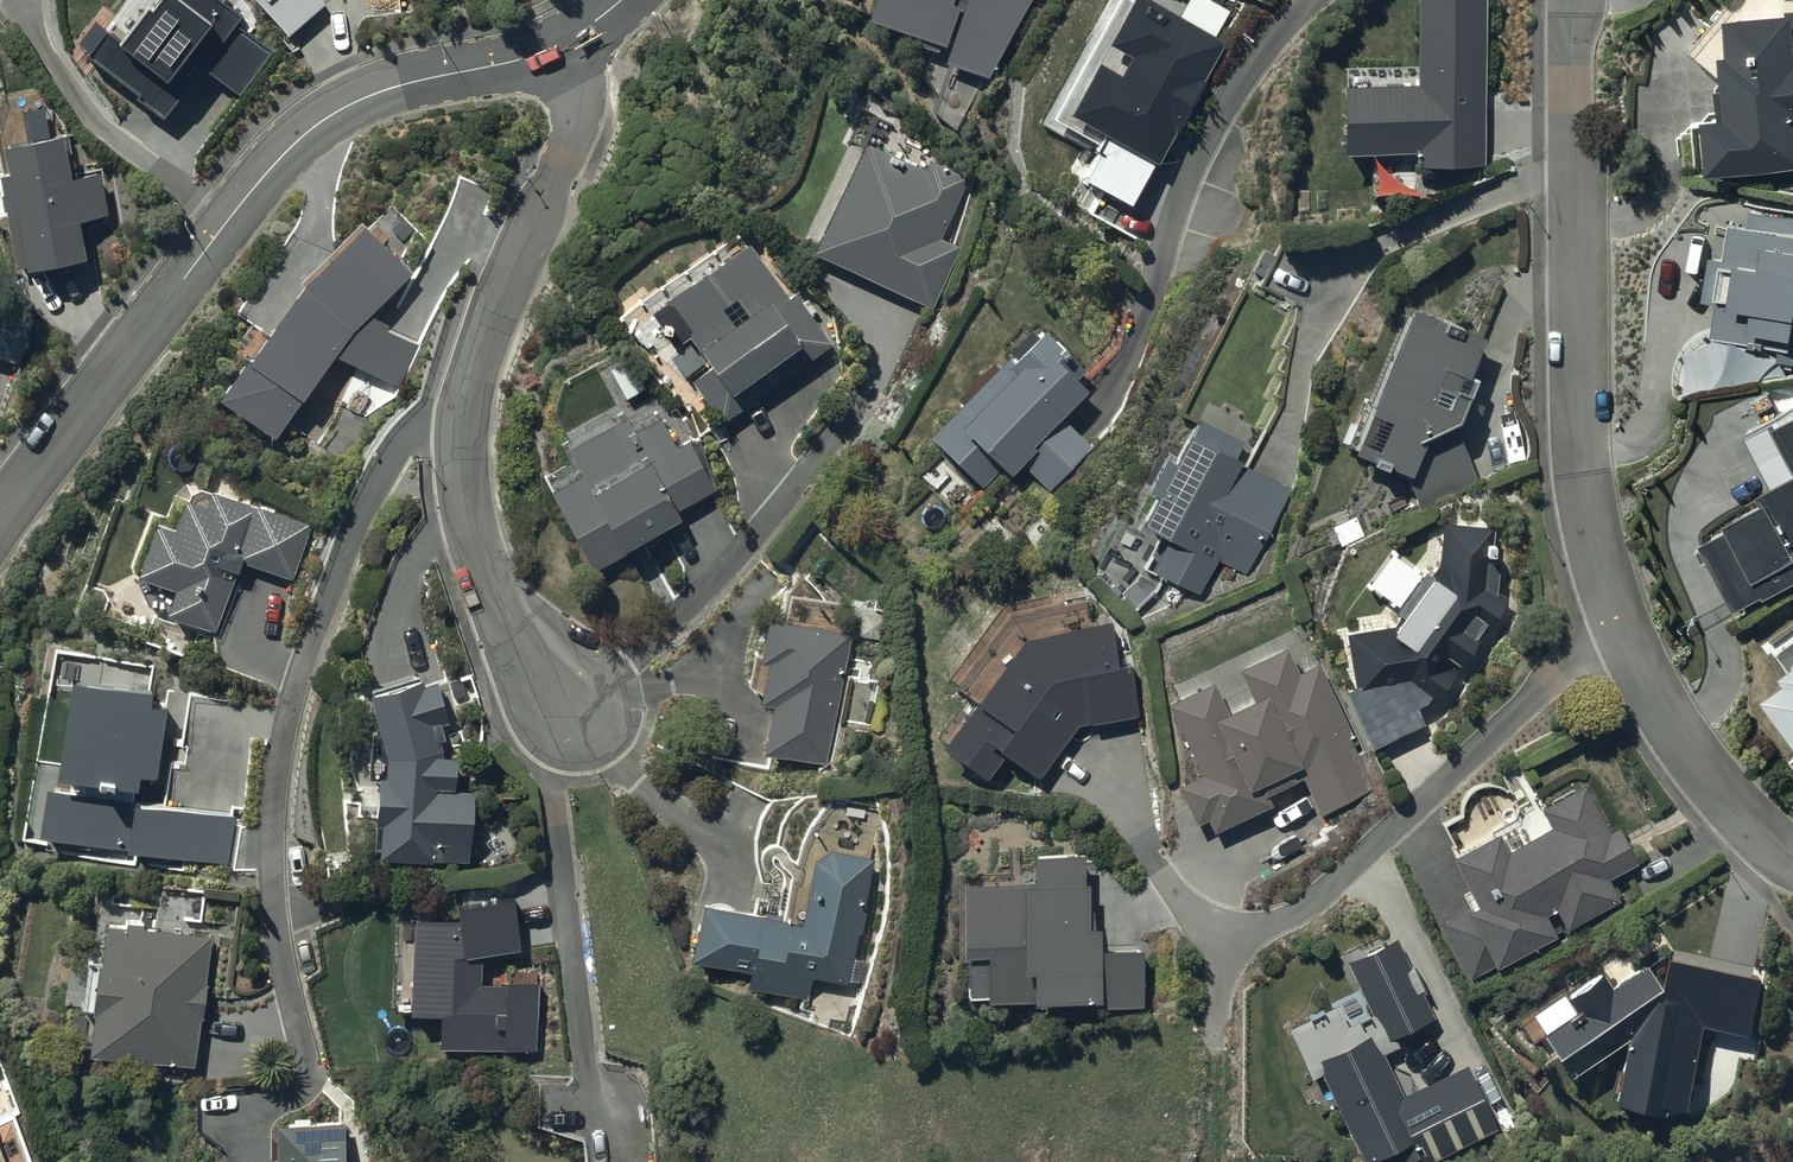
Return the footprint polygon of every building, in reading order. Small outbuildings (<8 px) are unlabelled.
[(210,0),(161,0),(124,46),(107,32),(85,59),(163,121),(203,71),(241,102),(279,54),(210,0)] [(288,38),(326,6),(321,0),(257,0),(288,38)] [(866,26),(944,51),(942,65),(985,81),(1030,0),(875,0),(866,26)] [(1141,0),(1133,0),(1109,47),(1128,57),(1118,77),(1097,66),(1070,119),(1156,163),(1219,40),(1141,0)] [(1412,77),(1337,76),(1336,146),(1415,147),(1415,160),(1481,161),(1483,0),(1412,0),(1412,77)] [(1710,103),(1711,162),(1792,161),(1792,5),(1733,6),(1733,39),(1728,39),(1729,103),(1710,103)] [(927,165),(865,134),(811,243),(933,305),(962,247),(940,236),(970,176),(932,157),(927,165)] [(67,136),(0,149),(25,275),(89,263),(81,220),(109,215),(100,170),(74,175),(67,136)] [(1750,216),(1735,213),(1729,249),(1712,246),(1705,289),(1721,292),(1715,329),(1783,340),(1780,356),(1792,359),(1792,214),(1752,206),(1750,216)] [(412,270),(363,225),(304,286),(215,406),(277,437),(336,359),(396,385),(418,342),(370,318),(412,270)] [(788,287),(751,234),(665,293),(668,297),(653,307),(676,341),(691,331),(712,361),(691,376),(721,419),(835,341),(794,282),(788,287)] [(1485,328),(1412,299),(1355,446),(1408,467),(1424,509),(1481,489),(1456,422),(1475,376),(1467,373),(1485,328)] [(0,304),(0,357),(16,364),(34,317),(0,304)] [(1076,372),(1085,364),(1043,320),(931,429),(982,484),(1006,462),(1011,467),(1021,458),(1049,488),(1093,447),(1060,412),(1088,385),(1076,372)] [(629,354),(609,364),(626,395),(645,385),(629,354)] [(1747,427),(1774,476),(1761,482),(1766,493),(1730,511),(1733,516),(1705,530),(1739,599),(1766,586),(1768,589),(1792,577),(1792,406),(1747,427)] [(1242,439),(1200,416),(1194,428),(1189,425),(1174,452),(1167,448),(1150,480),(1158,484),(1141,515),(1169,530),(1151,564),(1198,589),(1216,557),(1245,573),(1292,486),(1239,457),(1242,452),(1237,450),(1242,439)] [(633,430),(627,417),(568,445),(581,472),(552,486),(590,567),(629,549),(624,539),(682,512),(678,505),(715,488),(692,439),(676,446),(662,417),(633,430)] [(176,520),(156,513),(136,567),(175,581),(165,607),(217,626),(238,568),(235,567),(239,557),(292,576),(312,519),(212,483),(207,497),(187,490),(176,520)] [(1443,519),(1440,561),(1424,571),(1393,549),(1368,581),(1400,603),(1398,606),(1403,609),(1394,623),(1348,630),(1355,680),(1346,682),(1371,742),(1423,720),(1416,704),(1424,696),(1431,701),(1455,668),(1449,663),(1455,654),(1461,659),(1477,637),(1472,634),(1485,615),(1492,620),(1509,597),(1498,589),(1500,558),(1489,557),(1492,523),(1443,519)] [(887,610),(862,605),(857,631),(882,636),(887,610)] [(852,628),(768,609),(760,647),(754,645),(747,679),(761,681),(759,694),(773,696),(762,747),(825,760),(852,628)] [(1781,648),(1789,660),(1785,662),(1790,669),(1767,685),(1792,722),(1792,639),(1781,648)] [(1215,677),(1169,698),(1202,769),(1178,780),(1196,821),(1208,815),(1213,827),(1272,800),(1268,791),(1303,775),(1321,815),(1374,791),(1334,703),(1339,701),(1320,660),(1299,670),(1288,645),(1239,667),(1252,696),(1228,706),(1215,677)] [(149,699),(151,683),(71,667),(57,765),(74,767),(71,787),(46,783),(39,833),(228,860),(235,812),(163,801),(163,798),(134,794),(138,766),(157,768),(166,702),(149,699)] [(421,673),(373,689),(388,748),(387,772),(380,771),(378,814),(383,814),(382,850),(470,854),(472,789),(437,787),(437,782),(452,782),(453,756),(440,755),(436,720),(446,718),(434,678),(423,681),(421,673)] [(1610,829),(1584,781),(1542,803),(1551,821),(1509,843),(1498,823),(1451,848),(1478,897),(1442,916),(1471,971),(1556,926),(1545,905),(1554,900),(1567,924),(1619,895),(1609,875),(1638,859),(1619,824),(1610,829)] [(802,916),(704,894),(690,954),(751,968),(747,982),(809,996),(814,972),(846,979),(857,928),(862,929),(875,854),(818,844),(802,916)] [(1082,879),(1083,845),(1035,844),(1034,874),(1024,874),(1024,876),(965,875),(964,946),(988,947),(988,967),(967,967),(967,991),(987,992),(987,996),(1034,997),(1034,993),(1097,995),(1097,1001),(1143,1002),(1145,945),(1101,944),(1101,921),(1089,921),(1090,879),(1082,879)] [(522,953),(511,902),(457,910),(463,922),(411,923),(410,1020),(438,1022),(439,1055),(539,1052),(537,986),(484,987),(484,961),(522,953)] [(107,916),(90,1046),(196,1058),(211,930),(144,922),(145,915),(127,913),(126,918),(107,916)] [(1338,1000),(1288,1023),(1310,1073),(1322,1067),(1363,1159),(1411,1137),(1421,1159),(1498,1124),(1469,1062),(1402,1092),(1383,1050),(1402,1042),(1397,1031),(1436,1014),(1399,933),(1346,957),(1371,1013),(1348,1023),(1338,1000)] [(1760,984),(1667,966),(1616,997),(1606,981),(1570,1004),(1581,1023),(1543,1046),(1569,1088),(1623,1055),(1608,1121),(1632,1126),(1685,1115),(1702,1033),(1748,1042),(1760,984)] [(15,1112),(0,1117),(0,1161),(32,1161),(15,1112)] [(276,1117),(276,1156),(271,1156),(271,1161),(346,1161),(345,1116),(276,1117)]
